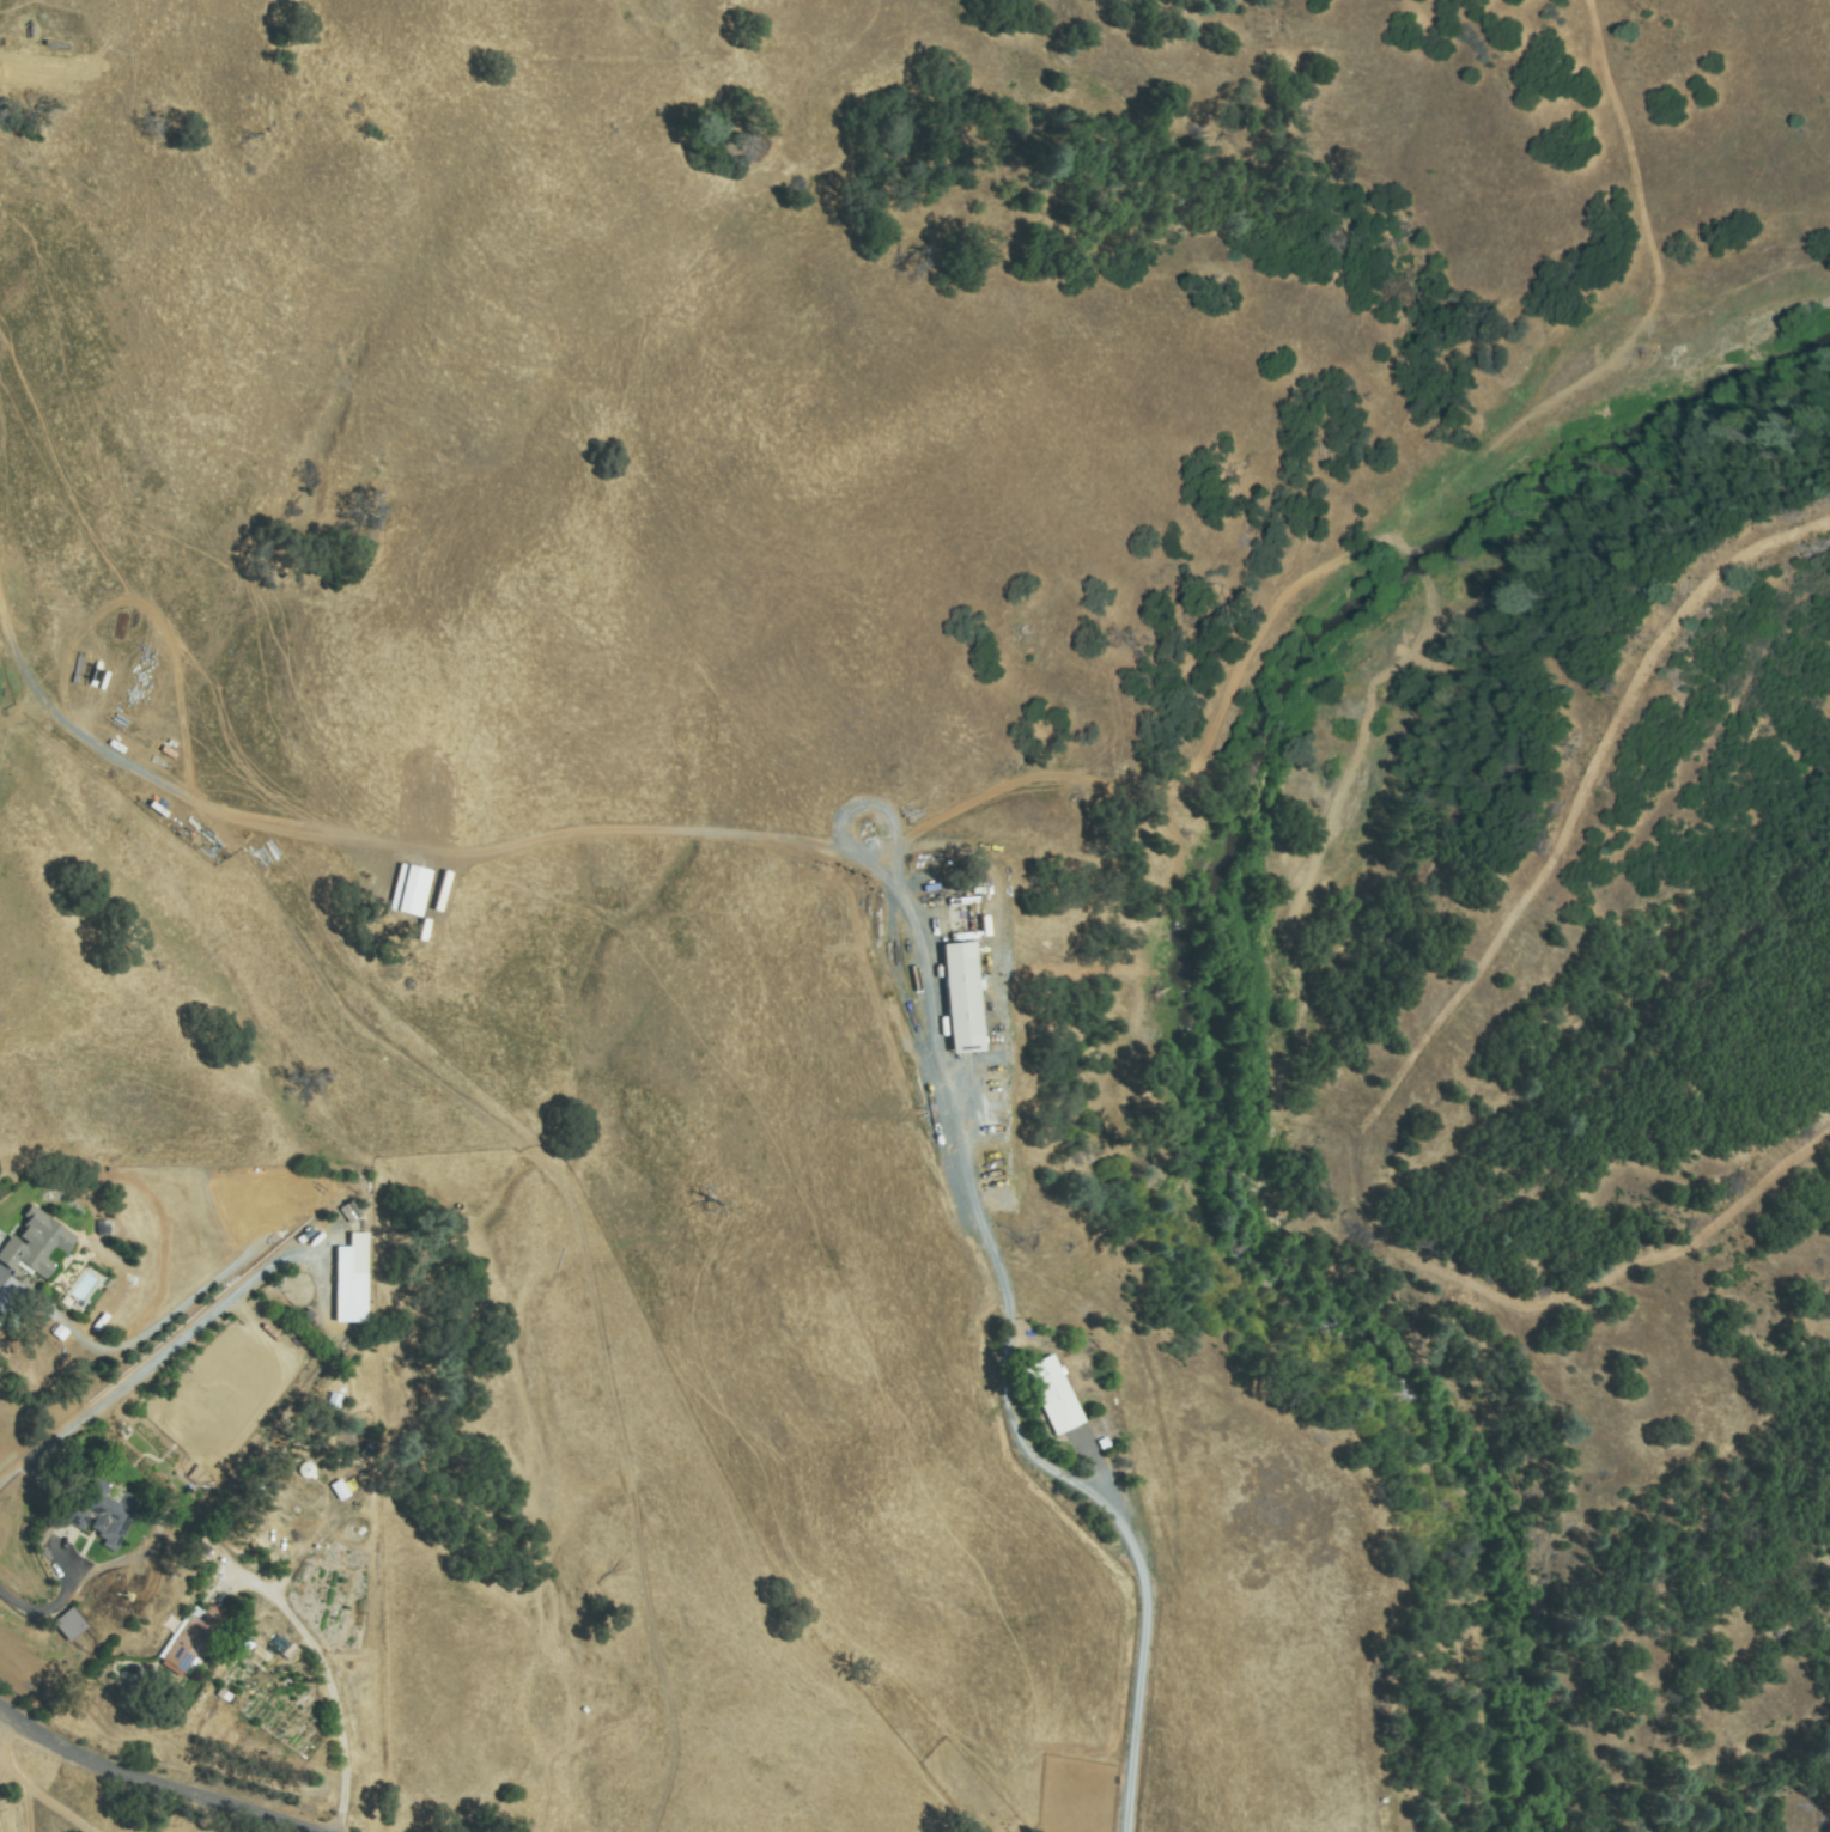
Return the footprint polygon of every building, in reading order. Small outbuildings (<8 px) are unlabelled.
[(400,866),(431,874),(421,915),(391,909),(400,866)] [(432,913),(445,875),(436,872),(423,910),(432,913)] [(946,963),(973,962),(980,1048),(953,1051),(946,963)] [(351,1203),(360,1216),(349,1223),(341,1210),(351,1203)] [(50,1277),(0,1263),(0,1258),(5,1241),(22,1244),(30,1211),(51,1217),(49,1228),(73,1234),(69,1252),(50,1247),(47,1262),(54,1265),(50,1277)] [(351,1250),(352,1236),(365,1236),(363,1321),(338,1320),(340,1250),(351,1250)] [(1054,1435),(1025,1370),(1052,1357),(1082,1422),(1054,1435)] [(110,1547),(90,1520),(74,1530),(60,1509),(72,1501),(77,1508),(89,1499),(84,1491),(99,1480),(116,1504),(129,1496),(140,1511),(127,1521),(133,1530),(110,1547)] [(183,1673),(164,1657),(207,1607),(225,1623),(183,1673)] [(85,1629),(68,1642),(55,1625),(72,1611),(85,1629)]
